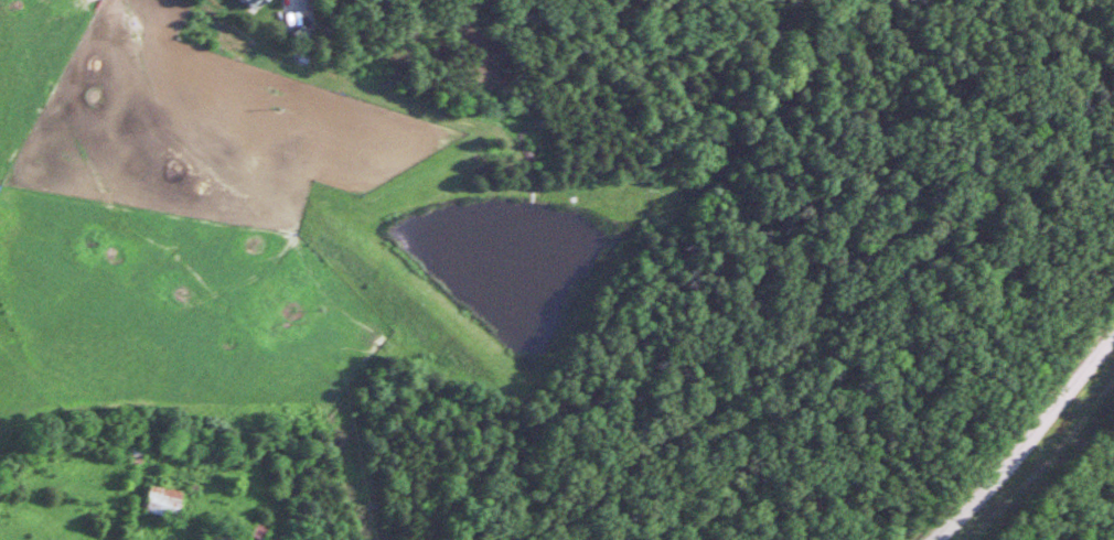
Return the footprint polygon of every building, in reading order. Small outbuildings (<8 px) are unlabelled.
[(269,0),(246,0),(253,11),(269,0)] [(178,520),(185,493),(145,482),(138,510),(178,520)] [(249,534),(259,539),(264,528),(255,523),(249,534)]
